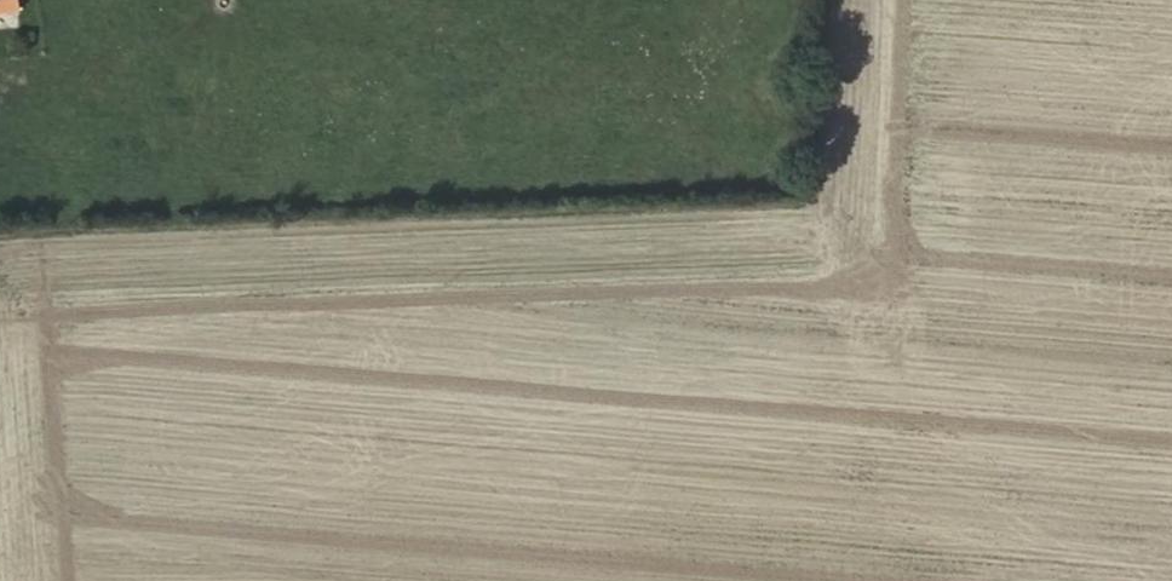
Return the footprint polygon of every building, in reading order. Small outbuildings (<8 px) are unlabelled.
[(22,22),(18,0),(0,0),(0,25),(22,22)]
